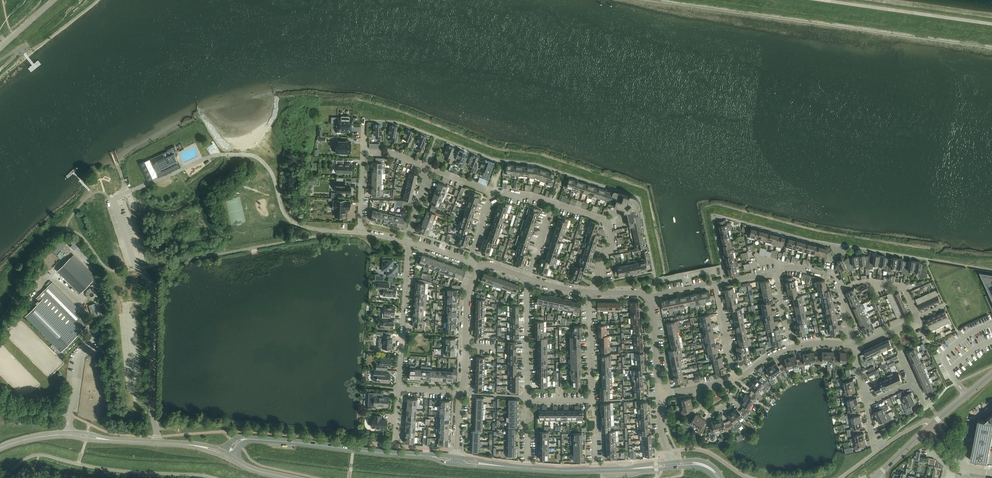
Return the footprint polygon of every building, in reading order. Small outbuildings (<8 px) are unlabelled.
[(341,134),(341,132),(353,132),(353,126),(354,126),(354,124),(353,124),(353,118),(350,118),(350,116),(341,116),(341,118),(337,118),(337,123),(336,123),(336,126),(337,126),(337,132),(337,134),(341,134)] [(378,135),(378,140),(383,141),(384,130),(381,130),(381,125),(374,125),(374,135),(378,135)] [(397,142),(399,132),(396,131),(397,127),(390,125),(389,135),(393,136),(392,141),(397,142)] [(405,145),(410,147),(414,137),(411,136),(413,132),(407,129),(403,139),(407,140),(405,145)] [(424,141),(426,137),(420,134),(416,144),(420,145),(418,150),(423,152),(427,142),(424,141)] [(334,146),(334,151),(336,151),(336,152),(341,153),(345,154),(345,153),(350,153),(350,150),(350,143),(351,141),(351,140),(337,140),(336,141),(336,146),(334,146)] [(213,144),(208,147),(211,152),(216,149),(213,144)] [(452,152),(454,148),(448,145),(444,155),(448,156),(446,161),(451,163),(455,153),(452,152)] [(173,149),(151,160),(157,173),(179,162),(173,149)] [(467,158),(464,157),(466,152),(460,150),(458,153),(457,153),(456,155),(457,155),(456,159),(460,161),(458,166),(463,168),(467,158)] [(472,166),(471,169),(470,171),(475,173),(479,163),(477,162),(478,157),(472,155),(468,164),(472,166)] [(373,162),(372,168),(384,168),(384,158),(376,158),(375,162),(373,162)] [(484,159),(480,169),(484,171),(482,176),(487,178),(490,171),(491,169),(492,165),(489,164),(490,162),(484,159)] [(336,165),(336,168),(337,168),(336,173),(351,173),(352,164),(343,164),(343,161),(337,160),(337,165),(336,165)] [(530,167),(529,177),(529,178),(535,179),(535,177),(537,167),(536,166),(536,167),(535,167),(530,167)] [(537,167),(535,177),(539,178),(538,179),(540,180),(543,170),(539,169),(539,167),(537,167)] [(543,170),(540,180),(540,181),(545,183),(546,180),(549,170),(548,170),(547,170),(546,171),(543,170)] [(549,170),(546,180),(549,181),(548,185),(551,186),(553,182),(552,182),(554,173),(551,172),(550,171),(551,171),(549,170)] [(566,181),(564,186),(566,187),(566,188),(568,189),(568,188),(572,189),(575,179),(574,178),(573,179),(572,180),(570,179),(569,178),(569,179),(568,182),(566,181)] [(575,179),(572,189),(576,190),(575,191),(577,192),(580,182),(577,181),(576,180),(577,179),(575,179)] [(334,185),(334,187),(336,188),(336,191),(336,192),(342,193),(351,193),(351,186),(350,186),(350,185),(347,185),(345,185),(345,181),(343,181),(337,181),(334,181),(334,185)] [(580,182),(577,192),(579,193),(579,191),(583,192),(586,183),(584,182),(584,183),(583,183),(580,182)] [(439,183),(437,188),(446,191),(448,186),(439,183)] [(586,183),(583,192),(582,196),(585,197),(586,195),(588,196),(591,186),(588,184),(587,184),(587,183),(586,183)] [(591,186),(588,196),(587,198),(592,200),(593,196),(594,196),(597,186),(595,186),(594,187),(591,186)] [(597,186),(594,196),(597,197),(597,199),(599,199),(602,189),(598,188),(598,187),(597,186)] [(437,188),(435,193),(444,196),(446,197),(448,192),(446,191),(437,188)] [(372,189),(372,195),(374,195),(373,198),(380,198),(382,198),(383,198),(384,195),(384,190),(381,190),(372,189)] [(602,189),(599,199),(600,200),(601,198),(604,199),(608,190),(606,189),(606,190),(605,190),(602,189)] [(608,190),(604,199),(608,201),(607,202),(609,202),(613,193),(609,192),(609,191),(609,190),(608,190)] [(468,200),(469,200),(477,203),(479,198),(481,198),(482,195),(471,191),(468,199),(468,200)] [(404,193),(403,199),(411,201),(412,195),(404,193)] [(435,193),(433,198),(442,201),(444,196),(435,193)] [(630,226),(641,224),(642,224),(643,223),(642,218),(641,218),(639,208),(640,208),(641,207),(641,204),(641,203),(640,202),(640,201),(639,200),(639,199),(638,198),(637,198),(637,197),(635,196),(634,196),(633,195),(631,195),(630,194),(629,195),(628,196),(618,193),(616,194),(613,193),(609,202),(614,204),(614,205),(624,208),(623,210),(625,212),(627,211),(628,222),(629,221),(630,226)] [(433,204),(432,208),(441,212),(443,205),(442,204),(443,202),(442,201),(433,198),(431,203),(433,204)] [(464,204),(467,205),(476,208),(477,203),(469,200),(468,200),(466,199),(464,204)] [(333,209),(335,209),(335,216),(338,217),(342,218),(342,217),(345,217),(345,213),(346,213),(346,212),(348,210),(349,210),(349,209),(350,209),(351,202),(346,201),(336,200),(333,200),(333,209)] [(499,205),(498,209),(506,212),(506,213),(507,213),(510,204),(499,201),(498,204),(499,205)] [(530,206),(528,215),(537,218),(539,213),(540,213),(541,210),(530,206)] [(428,211),(425,216),(434,219),(436,215),(439,216),(441,212),(432,208),(430,212),(428,211)] [(463,209),(461,214),(472,218),(474,213),(465,210),(463,209)] [(370,215),(369,218),(371,219),(376,220),(379,211),(373,210),(372,215),(370,215)] [(389,214),(387,223),(392,224),(395,212),(390,211),(389,214)] [(395,212),(392,224),(397,226),(400,216),(400,214),(395,212)] [(461,214),(459,220),(462,221),(471,223),(472,218),(461,214)] [(528,215),(527,220),(535,223),(537,218),(528,215),(527,215),(528,215)] [(425,216),(423,221),(432,224),(434,219),(425,216)] [(559,220),(557,224),(566,227),(565,228),(566,228),(569,219),(558,216),(557,219),(559,220)] [(524,219),(522,224),(534,228),(535,223),(527,220),(524,219)] [(459,220),(458,225),(460,226),(469,229),(471,223),(462,221),(459,220)] [(494,220),(492,225),(501,228),(504,228),(506,223),(503,223),(494,220)] [(587,225),(589,226),(598,229),(599,224),(600,224),(599,223),(599,224),(589,220),(587,225)] [(423,221),(421,226),(430,229),(432,224),(423,221)] [(717,222),(719,232),(728,230),(727,224),(725,225),(724,221),(717,222)] [(520,229),(523,230),(532,233),(534,228),(522,224),(520,229)] [(459,231),(462,232),(467,234),(467,233),(469,229),(460,226),(458,225),(456,230),(459,231)] [(492,225),(491,230),(499,233),(501,228),(492,225)] [(419,231),(428,235),(431,236),(433,230),(430,229),(421,226),(419,231)] [(749,237),(755,238),(757,229),(751,227),(749,237)] [(491,230),(489,235),(498,238),(499,233),(491,230)] [(523,230),(522,235),(530,238),(532,233),(523,230)] [(631,232),(632,238),(643,236),(642,232),(643,231),(644,231),(643,230),(631,232)] [(460,237),(461,237),(460,237),(469,240),(471,235),(467,233),(467,234),(462,232),(459,231),(458,236),(460,237)] [(588,232),(586,237),(598,240),(599,236),(600,235),(599,235),(596,234),(591,232),(591,233),(588,232)] [(774,233),(771,243),(774,243),(774,246),(776,246),(777,244),(779,235),(774,233)] [(487,240),(493,242),(492,242),(495,243),(496,243),(498,238),(489,235),(487,240)] [(519,235),(517,240),(528,244),(530,238),(522,235),(522,236),(519,235)] [(554,235),(552,240),(561,243),(562,237),(554,235)] [(779,235),(777,244),(776,246),(780,247),(782,247),(782,245),(783,246),(785,236),(779,235)] [(467,245),(469,240),(460,237),(461,237),(460,237),(457,245),(464,248),(465,245),(467,245)] [(584,242),(587,243),(596,246),(598,240),(586,237),(584,242)] [(789,237),(786,247),(792,248),(795,239),(789,237)] [(484,239),(482,244),(491,247),(492,247),(494,248),(495,243),(492,242),(493,242),(487,240),(484,239)] [(515,245),(518,246),(527,249),(528,244),(517,240),(515,245)] [(552,240),(550,245),(559,248),(561,243),(552,240)] [(635,247),(635,249),(642,248),(644,256),(649,255),(647,246),(645,246),(645,243),(645,242),(646,242),(646,241),(635,243),(636,247),(635,247)] [(587,243),(586,248),(594,251),(596,246),(587,243)] [(489,256),(492,247),(491,247),(482,244),(481,249),(480,250),(481,250),(482,250),(481,253),(489,256)] [(550,245),(549,250),(557,253),(559,248),(550,245)] [(822,246),(820,255),(824,257),(824,259),(827,260),(830,248),(822,246)] [(586,248),(584,253),(593,256),(594,251),(586,248)] [(549,250),(547,255),(555,258),(557,253),(549,250)] [(518,257),(527,260),(529,255),(525,253),(525,254),(520,252),(517,251),(515,256),(518,257)] [(419,255),(417,261),(416,264),(424,267),(424,266),(427,256),(422,255),(421,256),(419,255)] [(545,260),(550,262),(553,263),(556,264),(558,259),(555,258),(547,255),(545,260)] [(639,261),(642,271),(645,270),(646,271),(646,272),(648,271),(646,265),(651,264),(649,255),(644,256),(645,261),(641,262),(641,260),(639,261)] [(848,258),(852,271),(855,270),(855,266),(860,265),(859,255),(853,256),(853,258),(851,258),(848,258)] [(859,255),(860,265),(866,265),(866,269),(870,268),(870,256),(868,256),(865,256),(865,255),(859,255)] [(870,256),(870,268),(873,269),(874,265),(879,266),(881,256),(875,255),(875,256),(872,256),(870,256)] [(427,256),(424,266),(424,267),(423,268),(429,270),(429,267),(433,258),(427,256)] [(881,256),(879,266),(885,267),(884,271),(887,271),(889,259),(886,258),(887,257),(881,256)] [(525,265),(527,260),(518,257),(515,265),(522,268),(523,265),(525,265),(525,266),(525,265)] [(71,258),(58,271),(80,293),(93,280),(71,258)] [(433,258),(429,267),(434,269),(438,260),(433,258)] [(849,272),(852,271),(848,258),(844,260),(843,259),(838,262),(839,264),(836,265),(838,270),(841,269),(842,271),(847,268),(849,272)] [(889,259),(887,271),(891,272),(891,268),(897,269),(899,259),(893,258),(892,259),(889,259)] [(542,259),(540,264),(549,267),(549,265),(552,266),(553,263),(550,262),(545,260),(542,259)] [(634,263),(636,274),(638,273),(638,272),(642,271),(639,261),(639,259),(634,260),(634,263)] [(899,259),(897,269),(902,270),(902,274),(905,274),(907,262),(904,261),(904,260),(899,259)] [(386,270),(387,272),(387,275),(397,276),(398,266),(394,266),(393,264),(393,261),(383,260),(383,269),(384,270),(386,270)] [(438,260),(434,269),(439,271),(443,262),(438,260)] [(907,262),(905,274),(908,275),(909,271),(915,272),(916,262),(910,261),(910,262),(907,262)] [(443,262),(439,271),(440,271),(439,273),(444,275),(448,264),(443,262)] [(916,262),(915,272),(914,274),(920,275),(919,277),(926,278),(927,271),(924,270),(925,265),(922,264),(922,263),(916,262)] [(579,268),(584,270),(587,272),(589,266),(581,263),(579,268)] [(448,264),(444,275),(449,276),(453,265),(448,264)] [(549,267),(540,264),(538,269),(538,270),(540,270),(539,273),(547,276),(549,267)] [(453,265),(449,276),(454,278),(455,276),(458,267),(453,265)] [(624,276),(625,276),(623,266),(620,266),(619,265),(614,266),(616,275),(619,274),(619,276),(622,275),(623,276),(624,276)] [(458,267),(455,276),(460,278),(459,280),(462,281),(466,271),(463,270),(463,269),(458,267)] [(575,267),(573,272),(582,275),(584,270),(579,268),(575,267)] [(581,280),(582,275),(573,272),(570,280),(578,283),(579,280),(580,281),(581,281),(581,280)] [(481,281),(486,283),(489,275),(484,273),(481,281)] [(991,294),(991,296),(991,276),(982,274),(991,294)] [(489,275),(486,283),(491,285),(495,277),(489,275)] [(495,277),(491,285),(492,285),(491,287),(495,289),(496,287),(497,287),(501,279),(495,277)] [(786,282),(787,288),(796,286),(795,280),(793,280),(793,277),(786,279),(786,282)] [(416,282),(416,288),(425,289),(425,283),(426,283),(428,283),(428,281),(427,281),(424,280),(418,279),(418,282),(416,282)] [(501,279),(497,287),(502,289),(505,280),(501,279)] [(510,282),(507,290),(512,292),(515,284),(510,282)] [(83,331),(80,328),(84,325),(79,320),(82,317),(75,310),(77,309),(51,283),(36,298),(40,302),(33,309),(29,305),(22,312),(61,352),(83,331)] [(389,287),(389,283),(378,283),(378,289),(384,289),(383,296),(390,296),(390,297),(396,298),(396,288),(389,287)] [(723,286),(725,295),(734,293),(733,287),(731,288),(731,285),(723,286)] [(846,293),(849,298),(857,294),(854,289),(846,293)] [(931,292),(936,303),(941,301),(936,290),(931,292)] [(706,301),(711,300),(711,302),(715,302),(713,295),(710,296),(709,291),(704,292),(706,301)] [(887,295),(890,303),(902,298),(899,293),(893,295),(892,292),(887,295)] [(926,295),(932,305),(936,303),(931,292),(926,295)] [(822,297),(820,298),(821,303),(823,302),(824,302),(832,300),(832,297),(835,296),(835,294),(823,297),(822,297)] [(851,303),(859,299),(861,298),(861,297),(858,298),(857,294),(849,298),(851,303)] [(921,297),(926,308),(932,305),(926,295),(921,297)] [(921,310),(926,308),(921,297),(916,299),(921,310)] [(902,298),(890,303),(893,308),(904,303),(902,298)] [(851,303),(853,308),(861,304),(859,299),(851,303)] [(573,313),(573,314),(579,315),(581,303),(576,302),(573,313)] [(95,303),(89,305),(93,317),(99,315),(95,303)] [(729,311),(741,308),(740,303),(736,303),(727,305),(728,309),(725,309),(725,311),(729,311)] [(861,304),(853,308),(855,313),(863,309),(866,308),(864,303),(861,304)] [(904,303),(893,308),(895,313),(906,308),(904,303)] [(382,315),(382,317),(389,318),(389,315),(390,315),(394,315),(395,315),(395,306),(384,305),(384,310),(383,310),(382,315)] [(906,308),(895,313),(897,318),(908,313),(906,308)] [(855,313),(858,318),(866,314),(863,309),(855,313)] [(945,311),(940,313),(943,319),(945,324),(950,322),(948,317),(945,311)] [(858,318),(860,323),(870,318),(868,313),(866,314),(858,318)] [(940,313),(935,315),(938,322),(940,327),(945,324),(943,319),(940,313)] [(935,315),(930,318),(933,324),(935,329),(940,327),(938,322),(935,315)] [(393,329),(394,322),(388,322),(388,318),(379,318),(378,323),(381,323),(380,328),(393,329)] [(860,323),(862,328),(872,323),(870,318),(860,323)] [(930,318),(925,320),(928,326),(930,331),(935,329),(933,324),(930,318)] [(425,321),(423,321),(413,320),(413,326),(415,326),(415,329),(425,330),(425,321)] [(666,323),(668,329),(676,327),(679,326),(680,326),(679,321),(666,323)] [(837,322),(828,323),(829,329),(826,329),(827,335),(830,334),(839,332),(838,329),(842,328),(841,326),(841,324),(838,325),(837,321),(837,322)] [(767,331),(770,330),(775,329),(775,328),(775,325),(778,325),(778,323),(765,325),(767,331)] [(872,329),(873,330),(875,329),(872,323),(862,328),(864,333),(872,329)] [(732,330),(733,332),(745,329),(744,324),(735,326),(736,329),(732,330)] [(380,343),(380,346),(381,347),(383,347),(382,348),(392,349),(392,345),(392,339),(391,338),(391,335),(389,335),(390,332),(382,332),(382,331),(381,335),(382,335),(382,336),(382,338),(383,338),(383,342),(381,341),(380,343)] [(704,338),(702,338),(703,343),(706,343),(715,341),(714,338),(718,337),(717,335),(705,337),(705,338),(704,338)] [(884,342),(888,350),(895,346),(892,339),(889,340),(889,339),(884,342)] [(879,344),(883,352),(888,350),(884,342),(879,344)] [(874,346),(878,354),(883,352),(879,344),(874,346)] [(740,347),(736,347),(737,353),(738,359),(738,362),(750,359),(749,356),(747,356),(745,346),(740,347)] [(869,348),(873,356),(878,354),(874,346),(869,348)] [(907,352),(909,357),(917,354),(920,353),(917,346),(911,349),(911,350),(907,352)] [(864,351),(868,358),(865,359),(867,363),(874,360),(873,356),(869,348),(864,351)] [(810,364),(815,363),(816,364),(819,364),(818,357),(815,357),(814,352),(808,353),(810,364)] [(822,357),(818,357),(819,364),(822,364),(822,363),(828,363),(827,363),(828,356),(828,352),(822,352),(822,357)] [(833,352),(828,352),(828,363),(828,366),(829,366),(829,367),(830,368),(832,368),(833,368),(833,366),(835,366),(835,364),(836,364),(837,358),(837,357),(833,357),(833,352)] [(837,358),(836,364),(840,365),(840,364),(845,364),(845,365),(849,365),(849,356),(846,356),(846,352),(840,352),(840,358),(837,357),(837,358)] [(800,360),(802,367),(805,366),(804,365),(810,364),(808,353),(802,354),(803,359),(800,360)] [(909,357),(911,362),(919,358),(917,354),(909,357)] [(793,368),(798,367),(798,368),(802,367),(800,360),(797,361),(795,356),(790,357),(790,358),(793,368)] [(782,366),(785,372),(786,371),(787,374),(789,373),(788,370),(793,368),(790,358),(790,357),(784,359),(785,364),(782,365),(782,366)] [(377,363),(376,369),(387,370),(387,366),(391,367),(391,359),(381,358),(380,363),(377,363)] [(911,362),(914,367),(924,362),(924,361),(921,362),(919,358),(911,362)] [(914,367),(916,372),(924,368),(926,367),(924,362),(914,367)] [(777,375),(782,372),(782,373),(785,372),(782,366),(782,365),(779,367),(776,363),(771,366),(777,375)] [(772,378),(777,375),(771,366),(766,369),(769,374),(766,375),(770,381),(773,379),(772,378)] [(716,374),(713,374),(714,375),(714,378),(715,378),(721,376),(720,373),(725,373),(724,367),(715,369),(714,369),(716,374)] [(916,372),(918,377),(926,373),(924,368),(916,372)] [(448,371),(447,381),(453,381),(453,378),(456,378),(457,369),(453,369),(453,372),(448,371)] [(374,381),(377,381),(380,382),(380,381),(390,382),(390,374),(385,374),(385,370),(374,370),(374,375),(373,375),(373,380),(374,381)] [(892,373),(888,375),(889,378),(891,383),(892,386),(897,384),(894,376),(892,373)] [(894,376),(897,384),(902,381),(899,373),(894,376)] [(918,377),(920,382),(928,378),(926,373),(918,377)] [(680,385),(687,383),(689,383),(688,380),(688,378),(684,379),(683,375),(674,377),(675,383),(679,382),(680,385)] [(753,383),(762,390),(765,392),(770,385),(767,383),(768,382),(763,378),(761,381),(756,378),(753,383)] [(843,382),(844,388),(855,386),(853,380),(848,381),(847,378),(841,379),(842,383),(843,382)] [(884,380),(887,388),(892,386),(889,378),(884,380)] [(920,382),(923,387),(931,383),(928,378),(920,382)] [(879,382),(882,390),(887,388),(884,380),(879,382)] [(877,393),(882,390),(879,382),(874,385),(877,393)] [(752,393),(758,397),(760,395),(759,394),(762,390),(753,383),(749,387),(754,391),(752,393)] [(929,390),(930,393),(936,390),(935,387),(933,388),(931,383),(923,387),(925,392),(929,390)] [(844,394),(845,397),(851,396),(850,393),(856,391),(855,386),(844,388),(845,394),(844,394)] [(904,391),(898,394),(898,395),(899,398),(900,399),(902,403),(905,402),(914,398),(911,393),(906,395),(904,392),(904,391)] [(373,401),(375,401),(374,405),(383,406),(383,407),(388,407),(389,397),(383,397),(383,393),(373,393),(369,392),(368,406),(373,406),(373,401)] [(745,394),(743,399),(752,404),(755,399),(756,400),(758,397),(752,393),(750,396),(745,394)] [(679,400),(681,406),(692,404),(690,398),(687,399),(686,395),(678,397),(678,401),(679,400)] [(846,400),(847,406),(858,403),(857,398),(851,399),(851,396),(845,397),(845,400),(846,400)] [(905,402),(902,403),(907,414),(913,411),(911,406),(916,403),(914,398),(905,402)] [(743,410),(742,410),(748,414),(751,410),(750,409),(752,404),(743,399),(740,404),(744,406),(743,410)] [(509,400),(509,428),(519,428),(519,400),(509,400)] [(847,411),(848,415),(854,413),(854,410),(859,409),(858,403),(847,406),(848,411),(847,411)] [(693,409),(692,404),(681,406),(682,411),(681,411),(681,415),(688,414),(688,410),(693,409)] [(874,413),(877,418),(886,414),(885,411),(887,410),(889,408),(887,404),(879,407),(880,410),(874,413)] [(736,408),(732,412),(736,417),(739,421),(743,418),(744,419),(746,419),(750,416),(748,414),(742,410),(740,412),(736,408)] [(732,412),(727,416),(731,420),(728,423),(730,426),(731,429),(732,428),(734,432),(742,424),(739,421),(736,417),(732,412)] [(845,419),(847,418),(848,424),(851,423),(862,421),(861,415),(855,416),(854,413),(848,415),(844,415),(845,419)] [(690,423),(694,427),(701,417),(696,414),(693,419),(690,417),(686,422),(689,424),(690,423)] [(887,417),(886,414),(877,418),(879,424),(885,421),(886,424),(892,421),(890,417),(887,417)] [(373,422),(372,423),(372,425),(373,426),(374,427),(376,427),(381,428),(381,429),(386,429),(387,423),(386,423),(387,420),(381,420),(382,416),(374,416),(374,419),(373,419),(373,422)] [(701,417),(694,427),(699,430),(697,432),(699,432),(701,435),(702,433),(703,433),(703,432),(704,430),(703,430),(705,427),(702,426),(706,421),(701,417)] [(722,419),(717,420),(720,431),(725,429),(725,431),(731,429),(730,426),(728,423),(724,424),(722,419)] [(715,432),(720,431),(717,420),(711,422),(713,427),(710,428),(711,432),(708,432),(710,439),(715,438),(716,435),(715,432)] [(985,421),(978,420),(970,460),(979,461),(978,463),(982,463),(982,462),(987,463),(988,456),(989,452),(990,445),(991,441),(991,435),(991,423),(985,421)] [(852,429),(851,429),(847,430),(848,433),(858,431),(857,428),(863,427),(862,421),(851,423),(852,429)] [(848,436),(852,436),(853,435),(855,441),(865,439),(864,433),(859,434),(858,431),(848,433),(848,436)] [(867,444),(865,439),(855,441),(856,446),(855,447),(855,450),(862,449),(861,446),(867,444)] [(583,461),(583,455),(574,455),(574,461),(577,461),(577,464),(579,464),(579,461),(583,461)]
